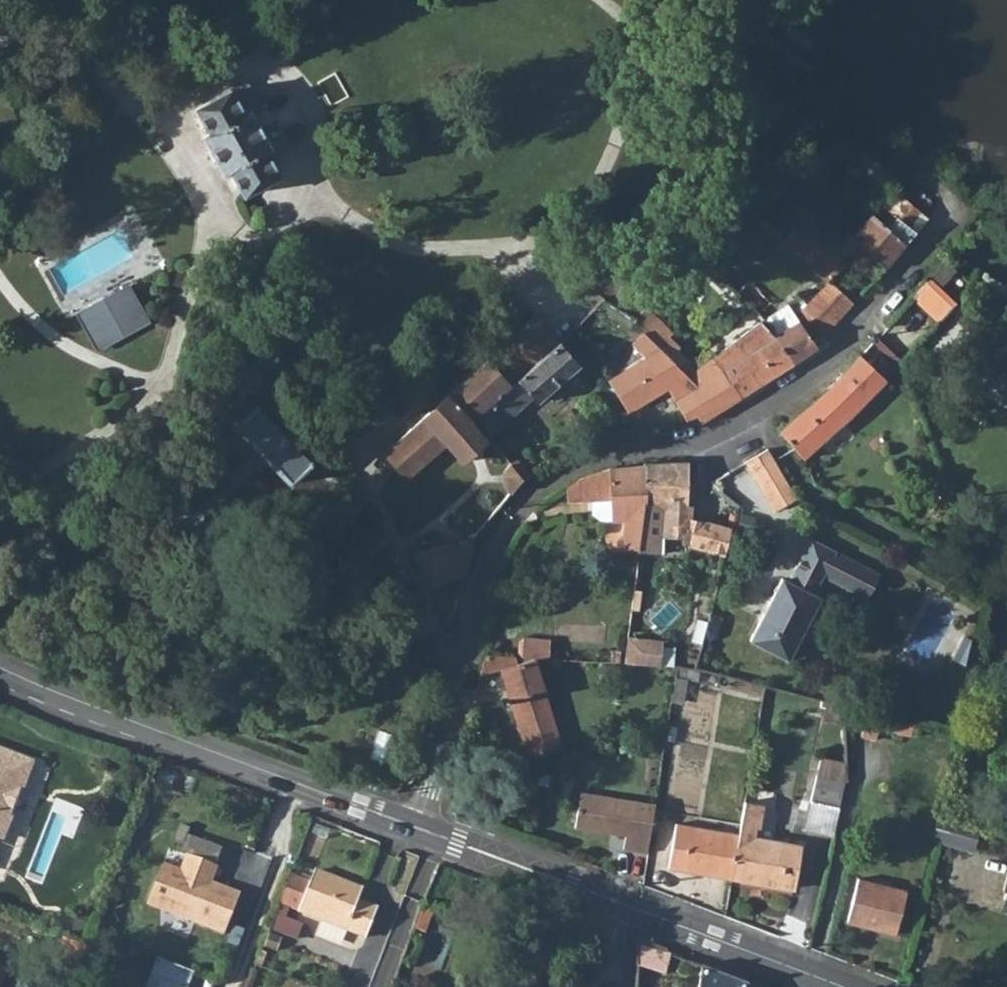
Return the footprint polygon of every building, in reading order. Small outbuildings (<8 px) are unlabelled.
[(231,88),(197,109),(210,133),(203,136),(222,174),(231,171),(243,194),(279,175),(266,151),(286,140),(265,101),(244,112),(231,88)] [(892,193),(881,208),(887,212),(913,232),(925,217),(892,193)] [(872,216),(847,243),(851,246),(856,240),(884,267),(913,232),(887,212),(879,222),(872,216)] [(695,246),(691,251),(696,256),(701,251),(695,246)] [(927,277),(901,303),(916,316),(924,309),(938,320),(953,306),(927,277)] [(815,338),(850,304),(825,281),(797,309),(815,338)] [(126,287),(78,313),(97,349),(145,323),(126,287)] [(625,287),(611,304),(625,316),(632,323),(647,306),(625,287)] [(604,297),(596,304),(616,324),(625,316),(611,304),(604,297)] [(756,311),(748,303),(739,312),(746,320),(756,311)] [(774,338),(790,362),(803,353),(811,346),(786,305),(763,319),(769,331),(774,338)] [(647,306),(632,323),(673,363),(678,354),(647,324),(656,313),(647,306)] [(534,313),(383,452),(407,477),(446,442),(461,459),(487,435),(473,419),(557,340),(534,313)] [(625,316),(616,324),(683,386),(688,381),(684,375),(680,370),(673,363),(632,323),(625,316)] [(697,419),(735,395),(790,362),(774,338),(769,331),(761,317),(721,346),(707,357),(684,375),(688,381),(683,386),(672,394),(686,418),(692,416),(697,419)] [(557,340),(473,419),(487,435),(495,427),(533,393),(539,399),(578,361),(557,340)] [(783,426),(779,431),(804,455),(884,379),(856,353),(783,426)] [(681,358),(673,363),(680,370),(684,366),(681,358)] [(994,381),(1006,391),(1006,365),(994,381)] [(238,396),(227,405),(234,416),(230,421),(283,481),(306,460),(252,400),(246,405),(238,396)] [(799,497),(767,446),(745,459),(776,511),(799,497)] [(520,457),(511,465),(523,480),(534,474),(520,457)] [(685,461),(640,463),(641,504),(653,504),(661,510),(660,537),(689,537),(689,517),(684,516),(684,507),(685,461)] [(576,479),(564,486),(568,499),(592,501),(593,512),(601,518),(611,519),(624,520),(620,545),(638,547),(642,521),(641,504),(640,463),(612,466),(576,479)] [(511,465),(502,481),(510,494),(519,483),(523,480),(511,465)] [(734,524),(689,517),(689,537),(688,543),(727,549),(732,532),(734,524)] [(781,579),(748,641),(786,661),(820,599),(812,593),(821,574),(822,571),(854,587),(864,569),(810,539),(787,580),(781,579)] [(853,590),(867,598),(879,576),(864,569),(854,587),(822,571),(821,574),(837,582),(853,590)] [(974,665),(980,641),(966,634),(955,655),(974,665)] [(626,637),(623,660),(656,663),(658,640),(626,637)] [(519,653),(547,657),(548,647),(524,640),(519,653)] [(482,653),(479,665),(498,667),(527,751),(557,741),(532,659),(514,661),(512,655),(482,653)] [(913,720),(867,709),(860,736),(877,739),(880,728),(909,735),(913,720)] [(0,749),(0,814),(21,757),(0,749)] [(812,800),(840,809),(844,787),(844,759),(820,759),(812,800)] [(623,847),(647,850),(651,816),(654,800),(579,789),(574,825),(625,833),(623,847)] [(739,831),(732,875),(792,886),(799,845),(753,836),(754,829),(759,827),(761,806),(744,802),(739,831)] [(979,823),(937,811),(931,837),(972,848),(979,823)] [(677,822),(670,863),(732,875),(739,831),(677,822)] [(162,864),(146,903),(223,934),(239,895),(208,883),(215,865),(184,853),(178,871),(162,864)] [(999,908),(1006,910),(1006,861),(1003,859),(998,884),(1002,885),(999,908)] [(290,873),(278,903),(361,936),(373,907),(355,900),(359,889),(311,871),(308,879),(290,873)] [(857,876),(847,920),(894,931),(903,887),(857,876)] [(385,937),(372,971),(393,979),(406,945),(385,937)] [(636,941),(634,967),(664,975),(670,954),(636,941)] [(155,959),(143,986),(185,986),(191,973),(155,959)] [(699,986),(760,986),(701,965),(699,986)]
